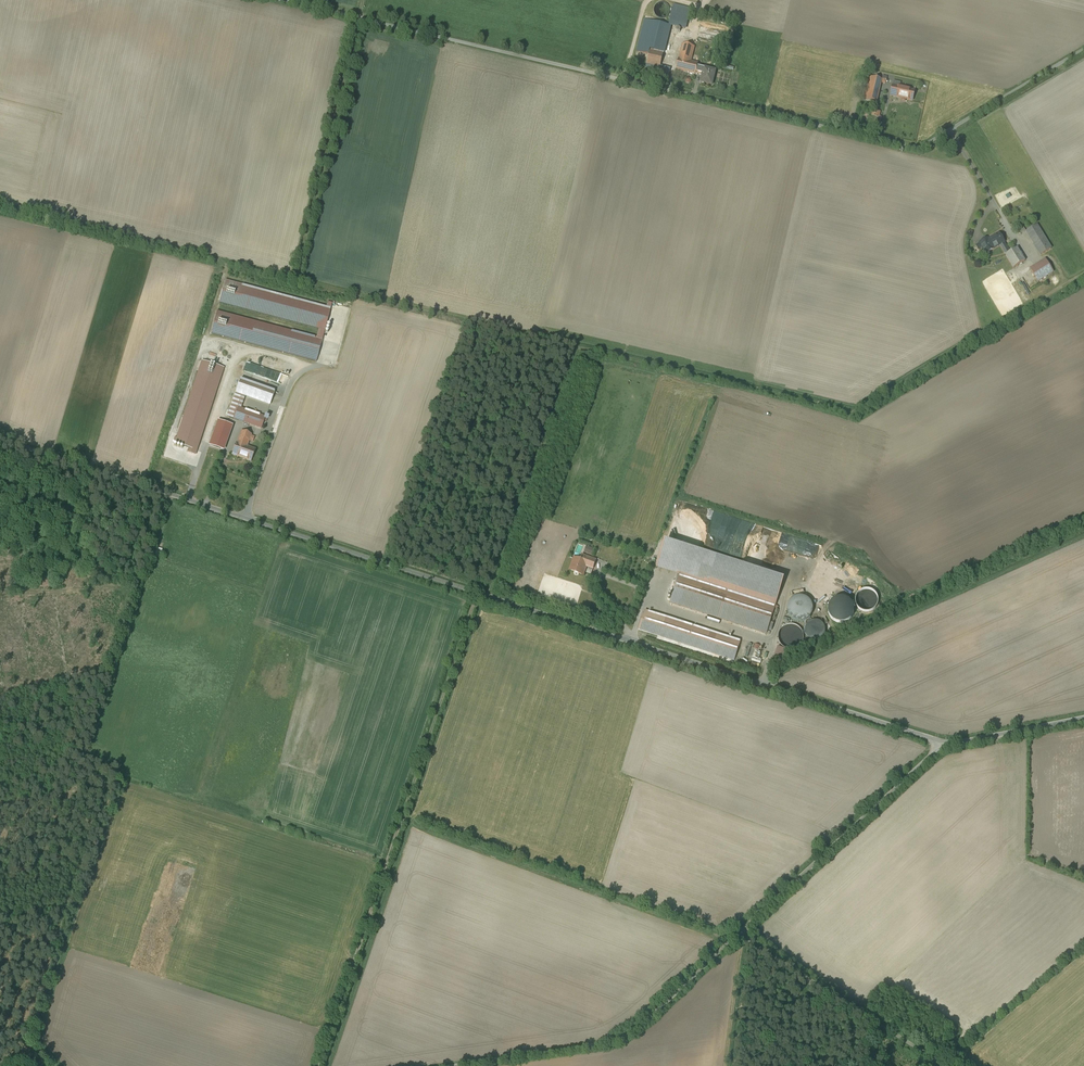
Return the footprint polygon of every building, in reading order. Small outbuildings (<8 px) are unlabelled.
[(669,14),(670,11),(669,8),(667,5),(665,4),(661,3),(658,4),(656,6),(654,8),(654,11),(654,14),(656,17),(659,18),(662,19),(665,18),(667,16),(669,14)] [(690,13),(673,9),(669,25),(686,29),(690,13)] [(671,26),(645,19),(637,51),(648,54),(645,69),(669,75),(670,69),(660,66),(664,53),(663,53),(664,52),(671,26)] [(718,31),(717,40),(730,42),(731,33),(718,31)] [(695,47),(682,44),(676,69),(696,74),(697,68),(698,63),(691,61),(695,47)] [(715,71),(704,68),(704,69),(702,76),(701,83),(712,85),(715,71)] [(882,80),(867,76),(862,99),(877,102),(881,83),(882,80)] [(901,83),(894,81),(893,86),(890,96),(902,98),(902,99),(905,99),(906,99),(912,101),(915,91),(900,87),(901,83)] [(1051,249),(1037,225),(1026,231),(1026,232),(1041,255),(1051,249)] [(992,237),(987,240),(987,239),(979,243),(982,248),(986,254),(1000,245),(1004,242),(999,234),(992,238),(992,237)] [(1010,252),(1004,242),(1000,245),(1005,255),(1010,252)] [(1005,255),(1013,268),(1025,261),(1017,248),(1010,252),(1005,255)] [(1045,260),(1030,269),(1038,282),(1053,272),(1045,260)] [(327,308),(226,282),(221,303),(318,329),(316,337),(322,339),(332,304),(328,303),(327,308)] [(211,333),(316,361),(322,339),(316,337),(217,311),(211,333)] [(224,368),(202,360),(175,444),(188,448),(187,453),(196,456),(224,368)] [(256,374),(259,366),(248,362),(245,371),(256,374)] [(240,380),(236,391),(237,391),(231,405),(241,409),(245,397),(270,406),(271,403),(275,392),(240,380)] [(241,409),(231,405),(227,417),(234,419),(261,429),(265,417),(241,409)] [(252,435),(242,431),(237,443),(232,455),(251,461),(255,450),(247,447),(249,441),(251,436),(252,435)] [(224,433),(220,446),(225,447),(230,435),(224,433)] [(806,549),(809,542),(806,541),(805,541),(795,538),(789,536),(787,536),(787,542),(786,545),(785,549),(798,553),(787,552),(786,563),(790,563),(790,564),(795,564),(801,566),(805,555),(802,554),(803,552),(803,549),(806,549)] [(784,579),(665,541),(656,568),(775,606),(784,579)] [(586,546),(585,553),(593,555),(595,548),(586,546)] [(809,554),(803,579),(812,582),(818,556),(809,554)] [(596,561),(583,556),(581,561),(575,559),(570,570),(583,575),(587,567),(593,569),(596,561)] [(775,606),(680,575),(671,603),(766,634),(775,606)] [(855,599),(855,603),(857,606),(859,609),(863,611),(866,612),(870,611),(874,610),(876,607),(878,604),(878,600),(877,596),(875,593),(872,590),(869,589),(865,589),(861,590),(858,592),(856,595),(855,599)] [(812,614),(813,609),(812,604),(809,600),(805,597),(800,596),(795,597),(791,600),(788,604),(787,609),(788,614),(791,618),(795,621),(800,622),(805,621),(809,618),(812,614)] [(853,616),(854,611),(853,606),(850,602),(846,599),(841,598),(836,599),(832,602),(829,606),(828,611),(829,616),(832,620),(837,623),(842,624),(846,623),(851,620),(853,616)] [(741,641),(645,610),(638,631),(734,662),(741,641)] [(825,634),(825,630),(824,626),(822,623),(819,621),(815,620),(811,621),(808,624),(806,627),(805,631),(806,635),(808,638),(811,640),(815,641),(819,640),(822,638),(825,634)] [(803,642),(803,637),(802,632),(800,628),(795,625),(791,624),(786,625),(782,628),(779,632),(778,637),(779,642),(782,646),(786,649),(791,650),(796,649),(800,646),(803,642)] [(789,651),(778,647),(774,658),(785,662),(789,651)]
